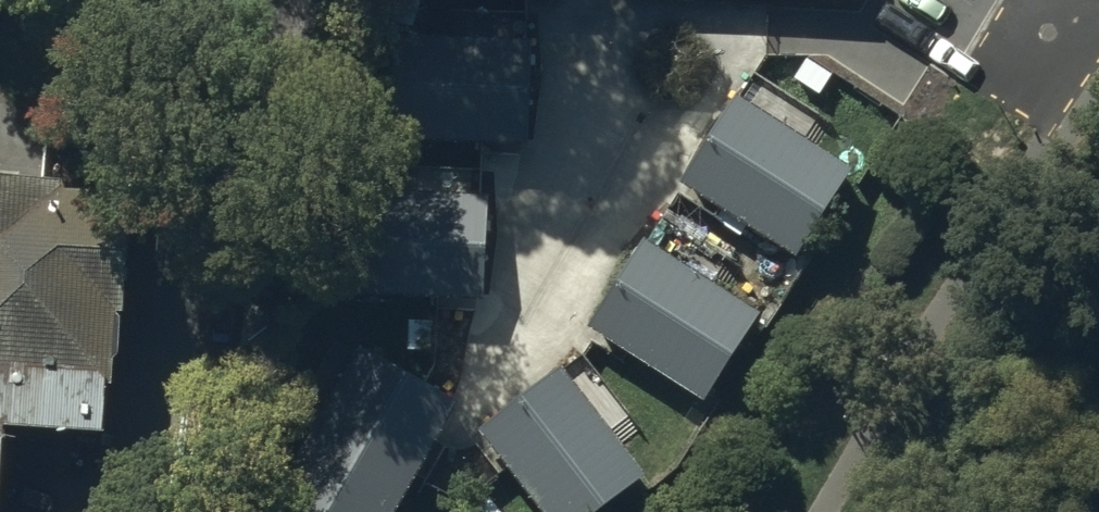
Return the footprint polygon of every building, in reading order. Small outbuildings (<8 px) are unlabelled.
[(530,43),(386,34),(379,138),(524,147),(530,43)] [(851,165),(734,92),(679,181),(796,254),(851,165)] [(121,188),(0,182),(0,419),(109,425),(121,188)] [(487,201),(356,193),(350,295),(482,302),(487,201)] [(755,314),(639,241),(585,327),(701,400),(755,314)] [(353,351),(268,511),(394,511),(452,403),(353,351)] [(558,366),(477,426),(541,511),(590,511),(639,475),(558,366)]
